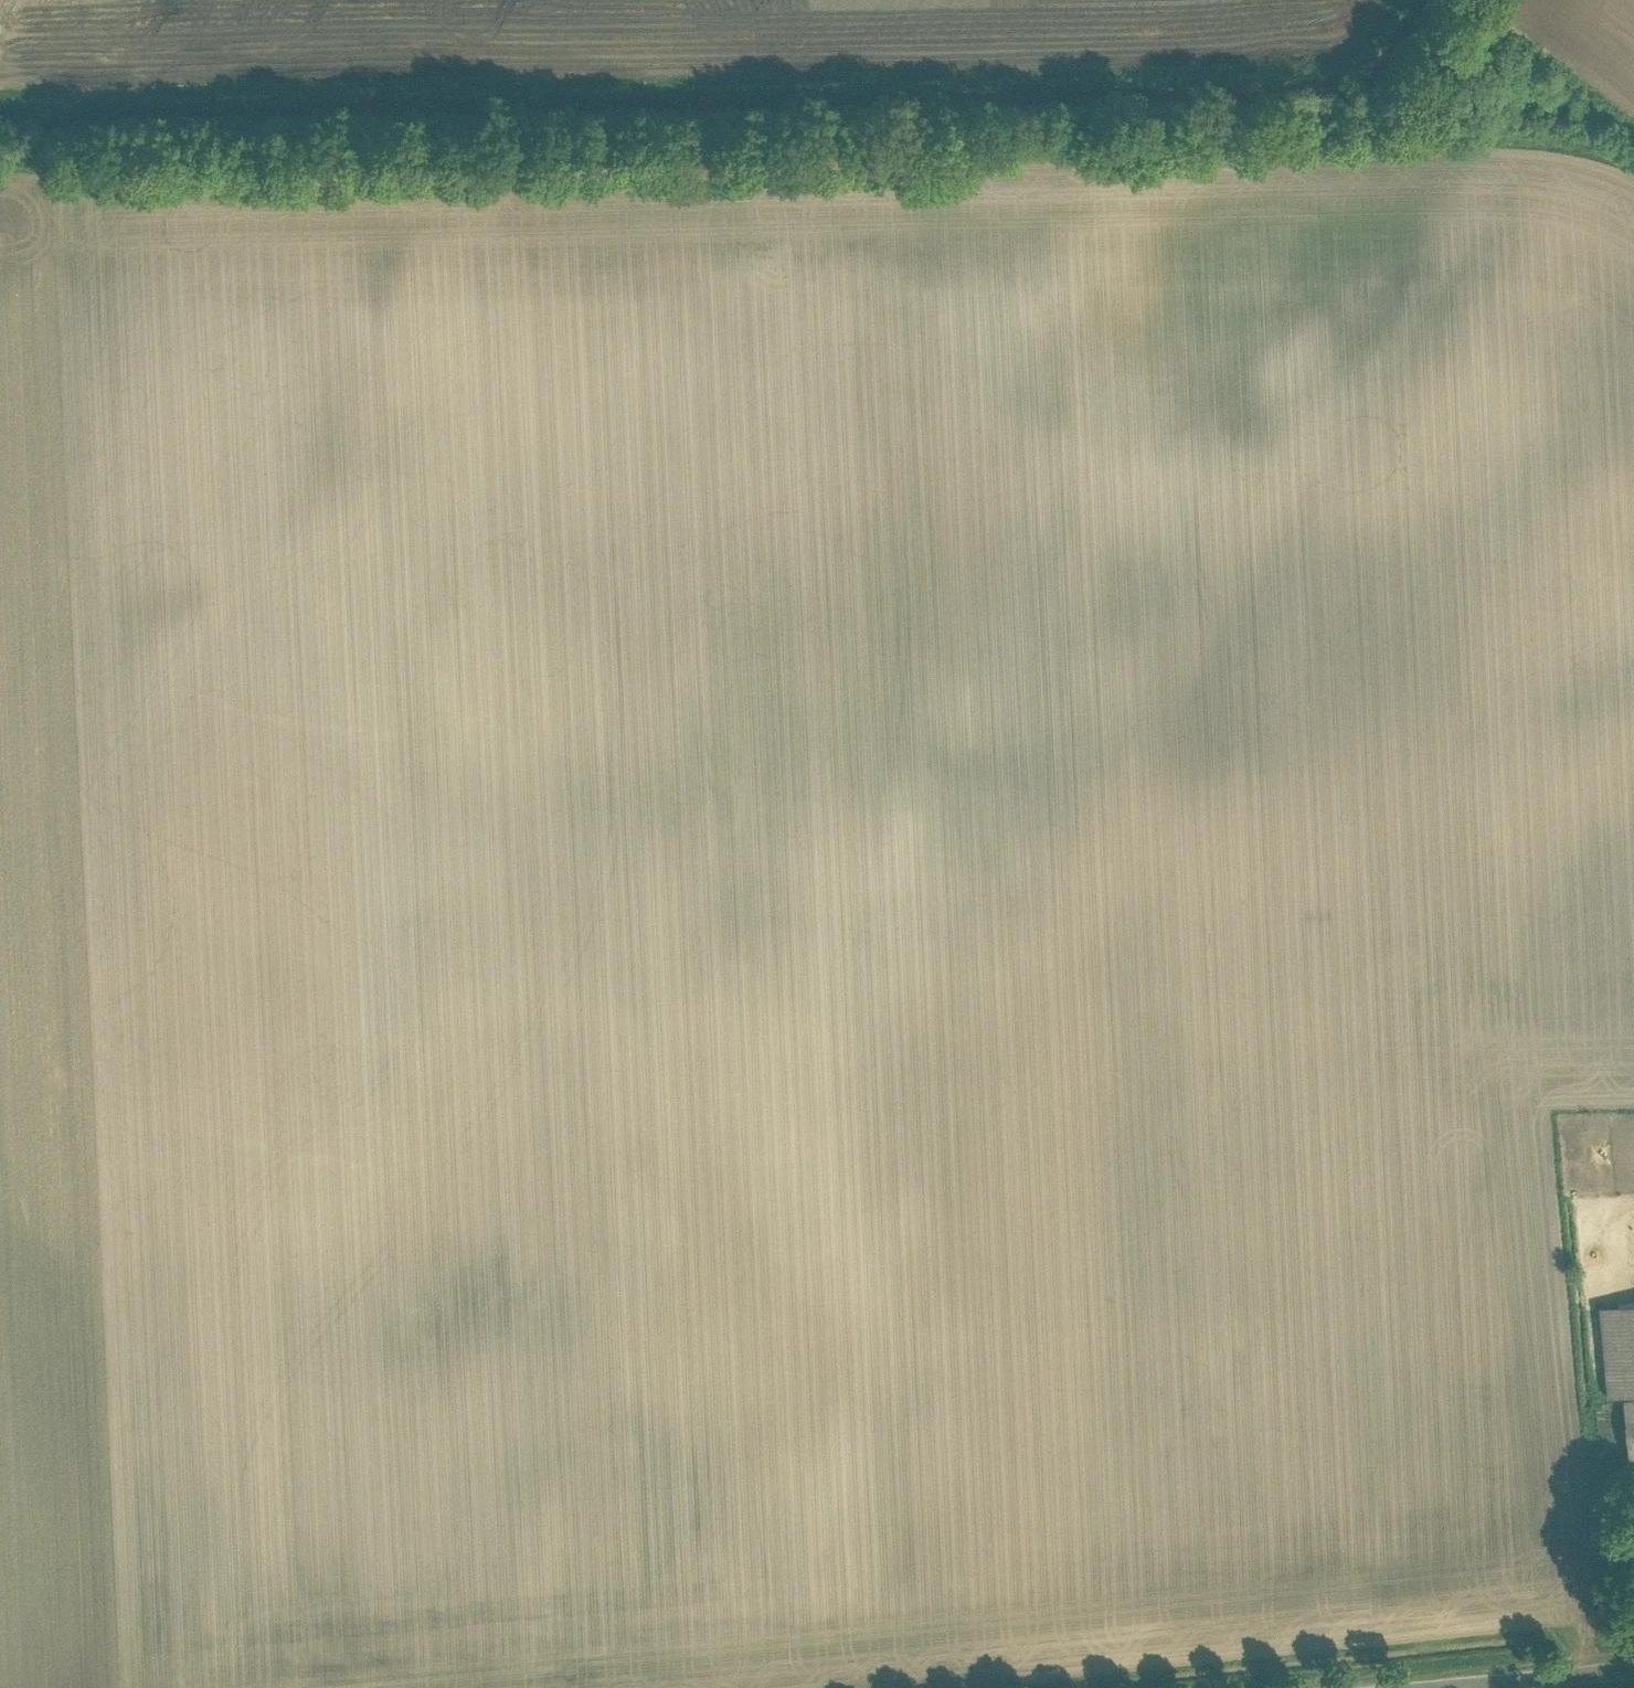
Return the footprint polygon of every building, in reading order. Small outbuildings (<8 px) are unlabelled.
[(1598,1301),(1602,1388),(1633,1386),(1633,1300),(1598,1301)] [(1618,1396),(1625,1457),(1633,1456),(1633,1394),(1618,1396)]
